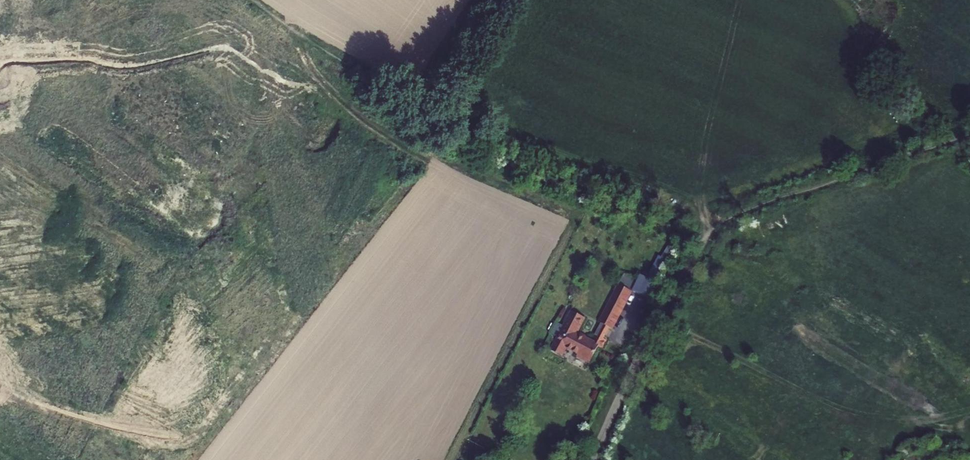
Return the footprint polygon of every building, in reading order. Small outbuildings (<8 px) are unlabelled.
[(620,291),(633,298),(641,284),(627,277),(620,291)] [(559,342),(570,348),(574,340),(584,346),(583,348),(596,356),(605,339),(610,342),(615,332),(611,330),(617,320),(620,321),(633,298),(620,291),(607,313),(612,316),(606,328),(603,327),(598,334),(591,330),(593,329),(585,325),(593,311),(580,304),(559,342)]
